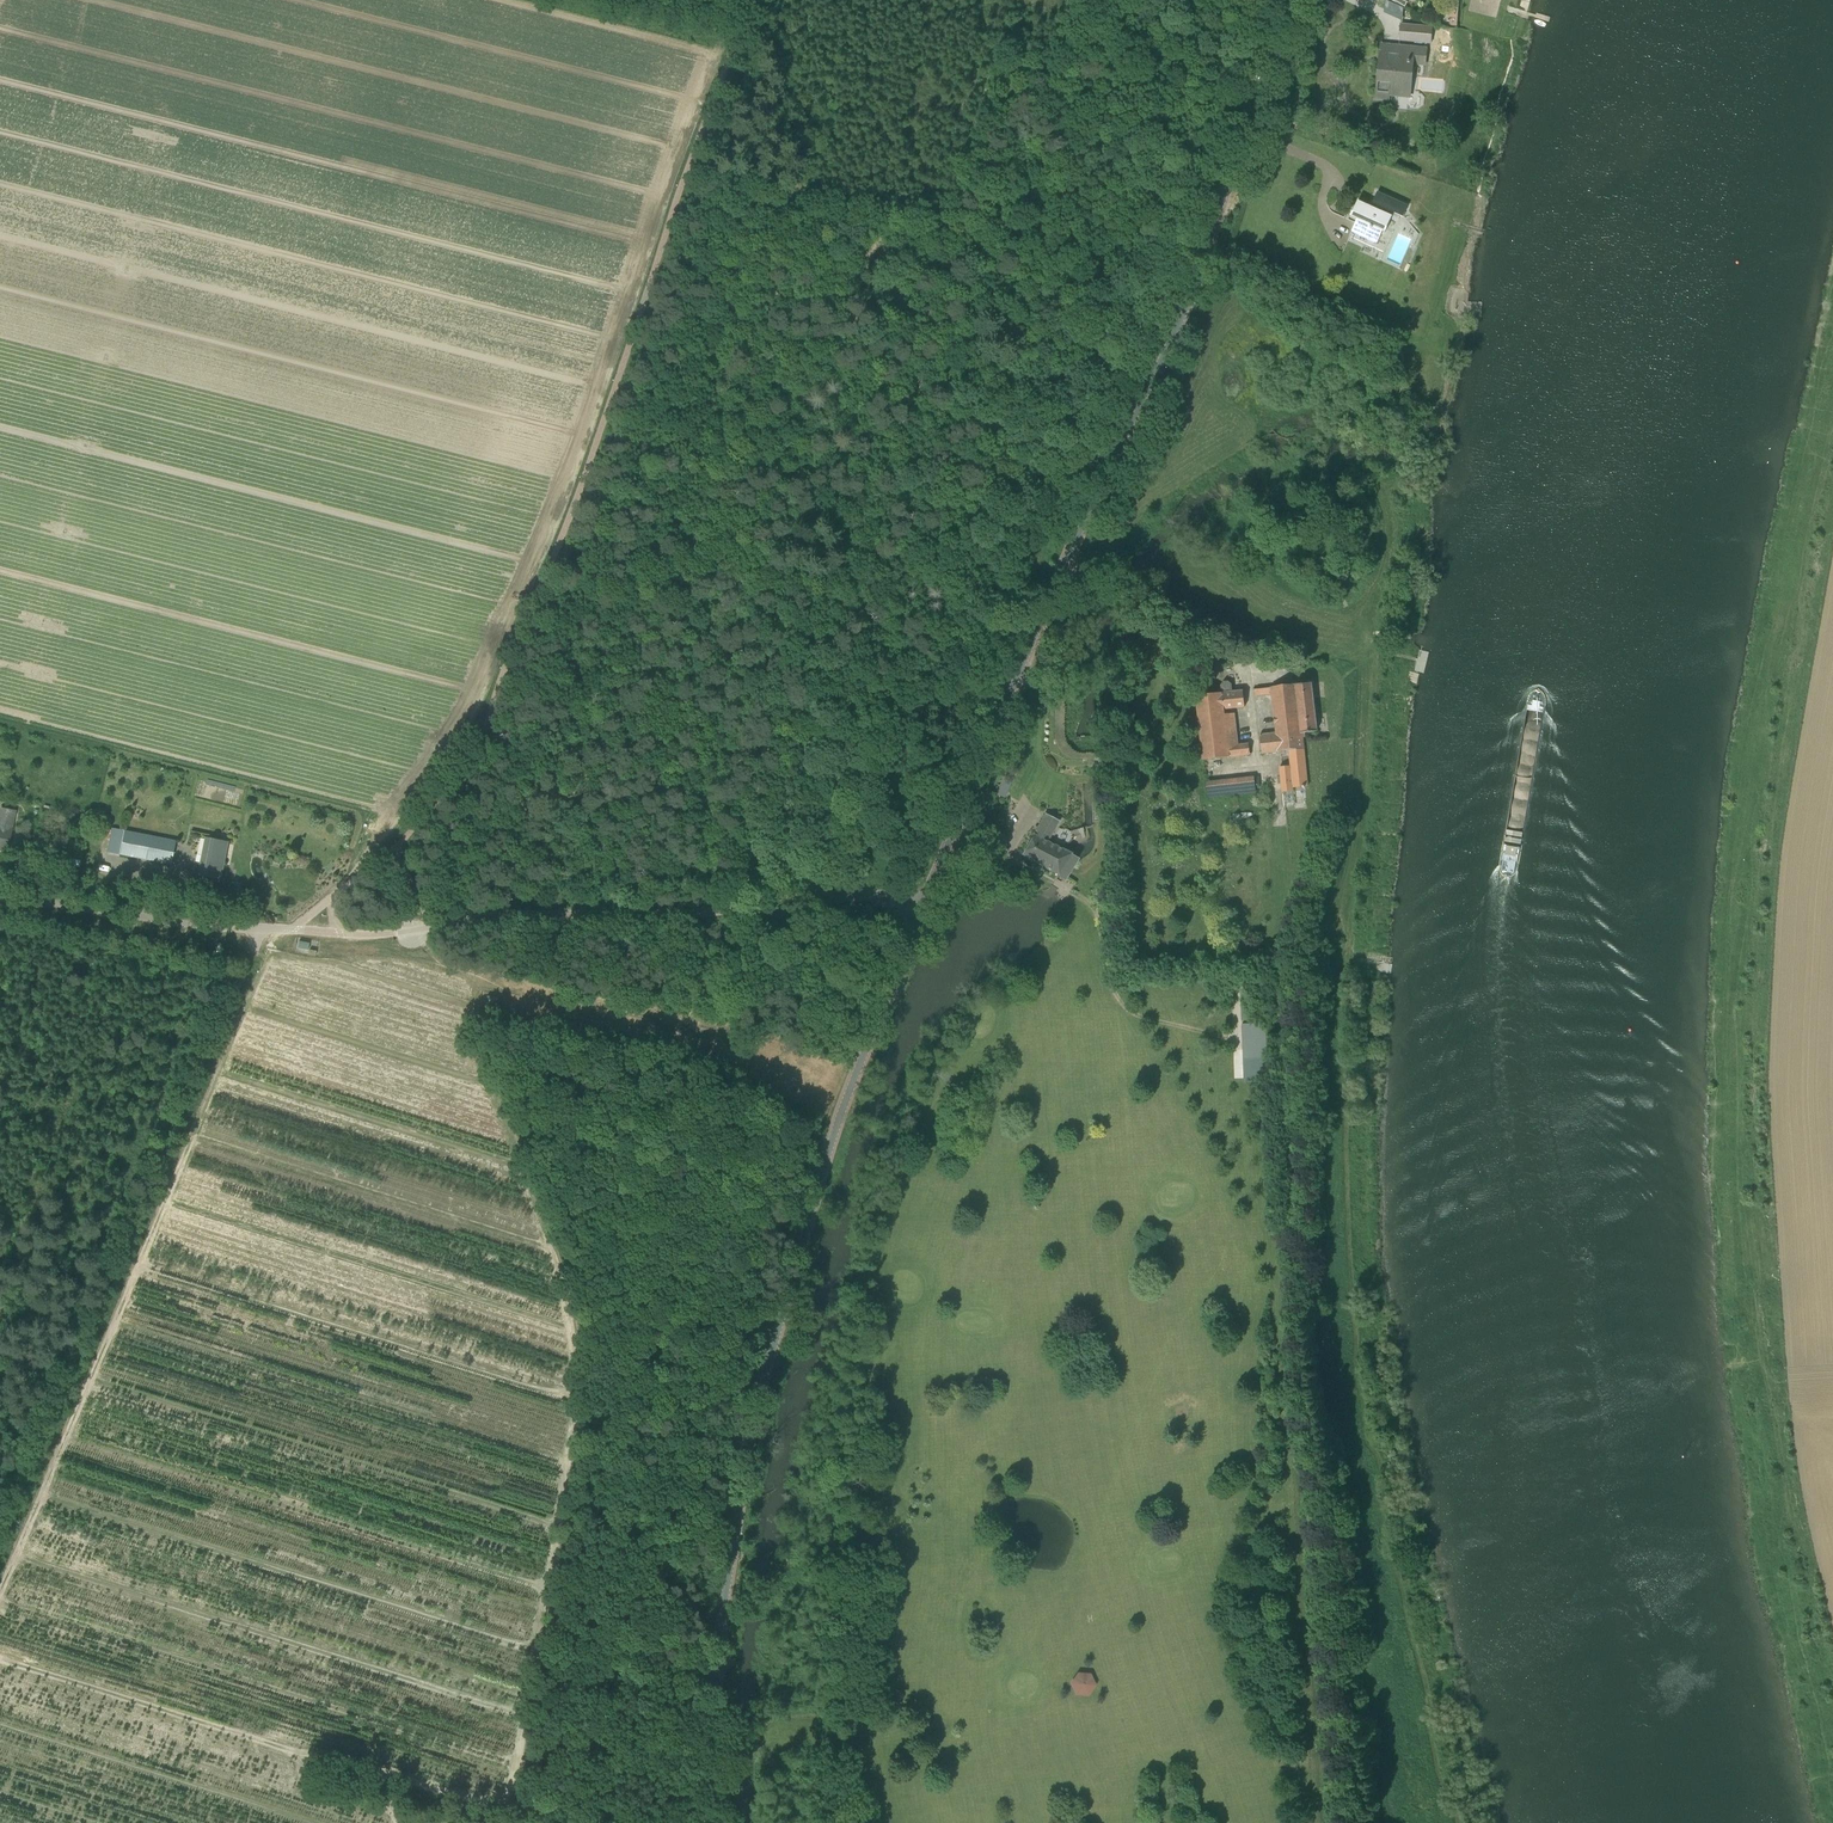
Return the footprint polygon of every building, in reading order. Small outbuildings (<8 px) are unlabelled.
[(1401,24),(1400,40),(1431,43),(1433,27),(1401,24)] [(1438,33),(1441,43),(1450,40),(1446,30),(1438,33)] [(1427,48),(1381,45),(1376,98),(1390,99),(1391,92),(1413,93),(1415,65),(1426,66),(1427,48)] [(1408,206),(1377,192),(1372,204),(1403,218),(1408,206)] [(1357,236),(1375,245),(1382,232),(1388,234),(1395,219),(1359,203),(1353,218),(1364,223),(1357,236)] [(1250,755),(1249,744),(1238,745),(1234,713),(1226,714),(1225,709),(1245,707),(1243,691),(1233,692),(1232,684),(1228,682),(1224,682),(1221,686),(1222,693),(1196,696),(1205,760),(1250,755)] [(1271,692),(1274,723),(1297,721),(1299,734),(1302,733),(1305,733),(1317,732),(1311,683),(1271,688),(1255,690),(1256,694),(1271,692)] [(1302,733),(1299,734),(1297,721),(1274,723),(1275,733),(1260,735),(1262,754),(1289,751),(1291,767),(1280,768),(1285,812),(1296,811),(1293,788),(1308,787),(1303,738),(1306,738),(1305,733),(1302,733)] [(1217,795),(1216,781),(1206,782),(1208,796),(1217,795)] [(8,851),(16,811),(1,808),(0,811),(0,850),(8,851)] [(1065,881),(1078,858),(1073,855),(1068,853),(1048,842),(1060,822),(1046,814),(1023,855),(1058,874),(1056,876),(1065,881)] [(176,841),(125,831),(120,854),(172,865),(176,841)] [(199,875),(220,879),(224,860),(223,860),(226,843),(227,843),(227,842),(206,838),(206,839),(207,839),(203,856),(199,875)] [(808,872),(815,879),(822,873),(815,865),(808,872)] [(298,941),(297,949),(308,950),(309,943),(298,941)] [(496,1005),(498,998),(487,996),(486,1003),(496,1005)] [(1267,1023),(1242,1024),(1243,1060),(1268,1059),(1267,1023)] [(1074,1671),(1073,1695),(1094,1695),(1094,1672),(1074,1671)]
